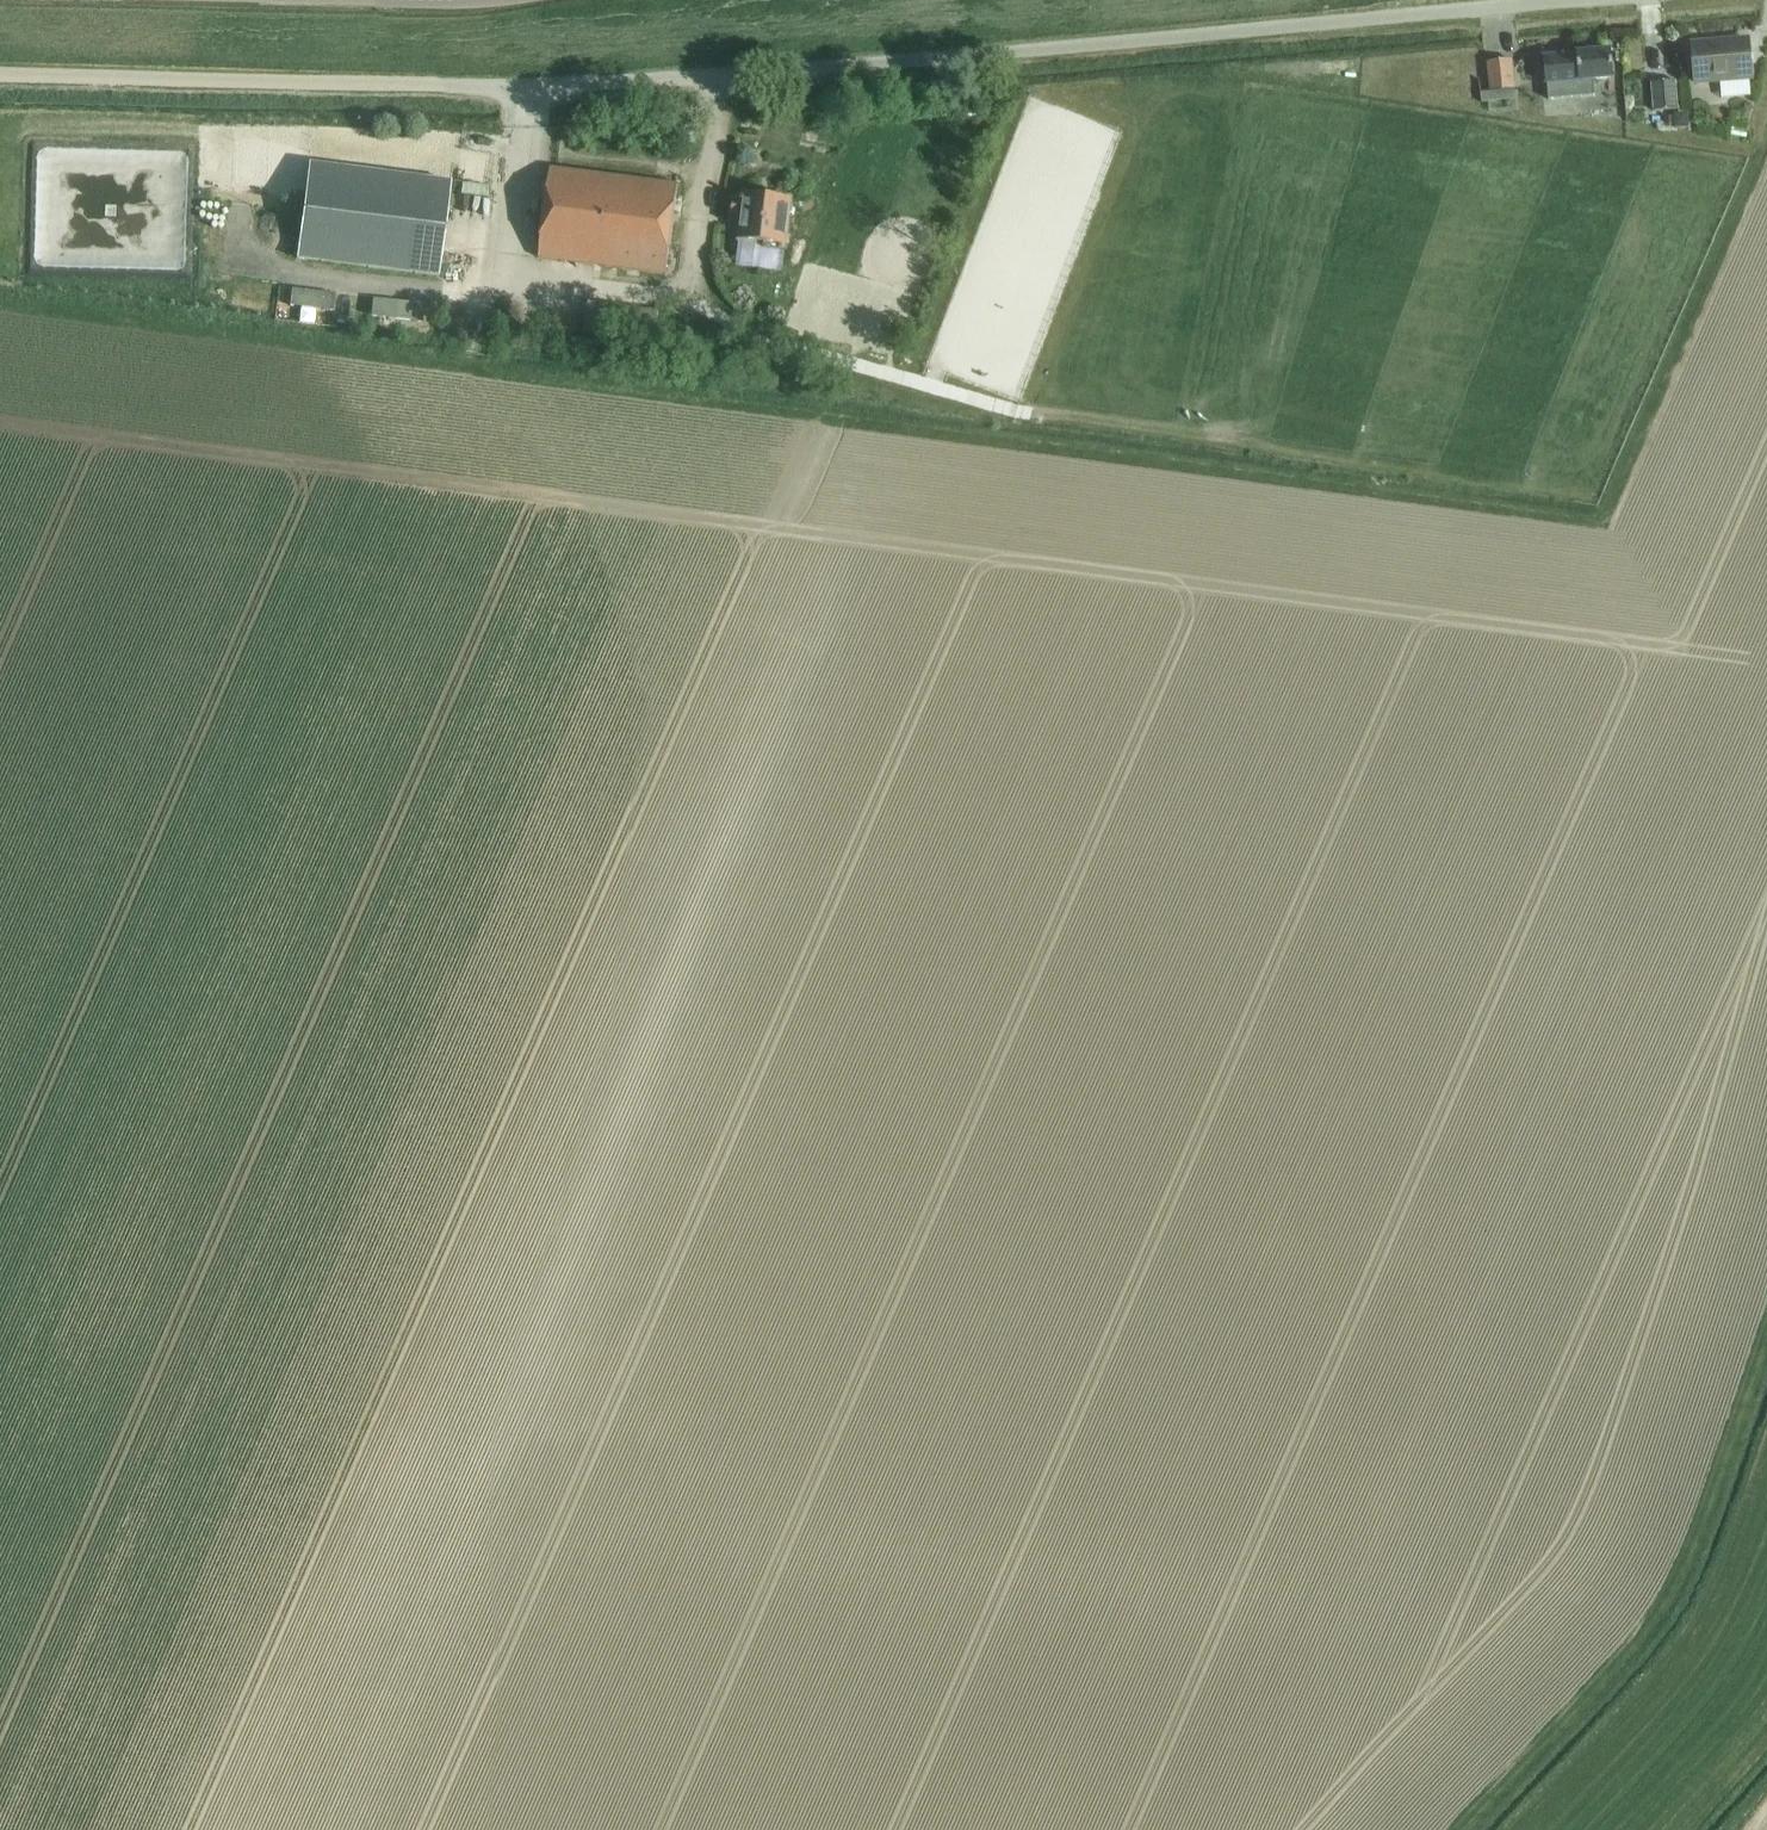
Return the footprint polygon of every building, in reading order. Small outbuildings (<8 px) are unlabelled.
[(1694,82),(1750,77),(1747,38),(1691,43),(1694,82)] [(1575,54),(1542,57),(1546,99),(1611,93),(1610,76),(1612,76),(1610,49),(1575,52),(1575,54)] [(1490,90),(1513,87),(1510,58),(1486,61),(1490,90)] [(1653,110),(1677,107),(1674,79),(1650,81),(1653,110)] [(441,278),(453,182),(310,164),(298,260),(441,278)] [(665,275),(674,207),(677,183),(549,167),(537,258),(665,275)] [(783,244),(789,198),(744,192),(743,200),(732,199),(730,214),(741,216),(738,239),(783,244)]
